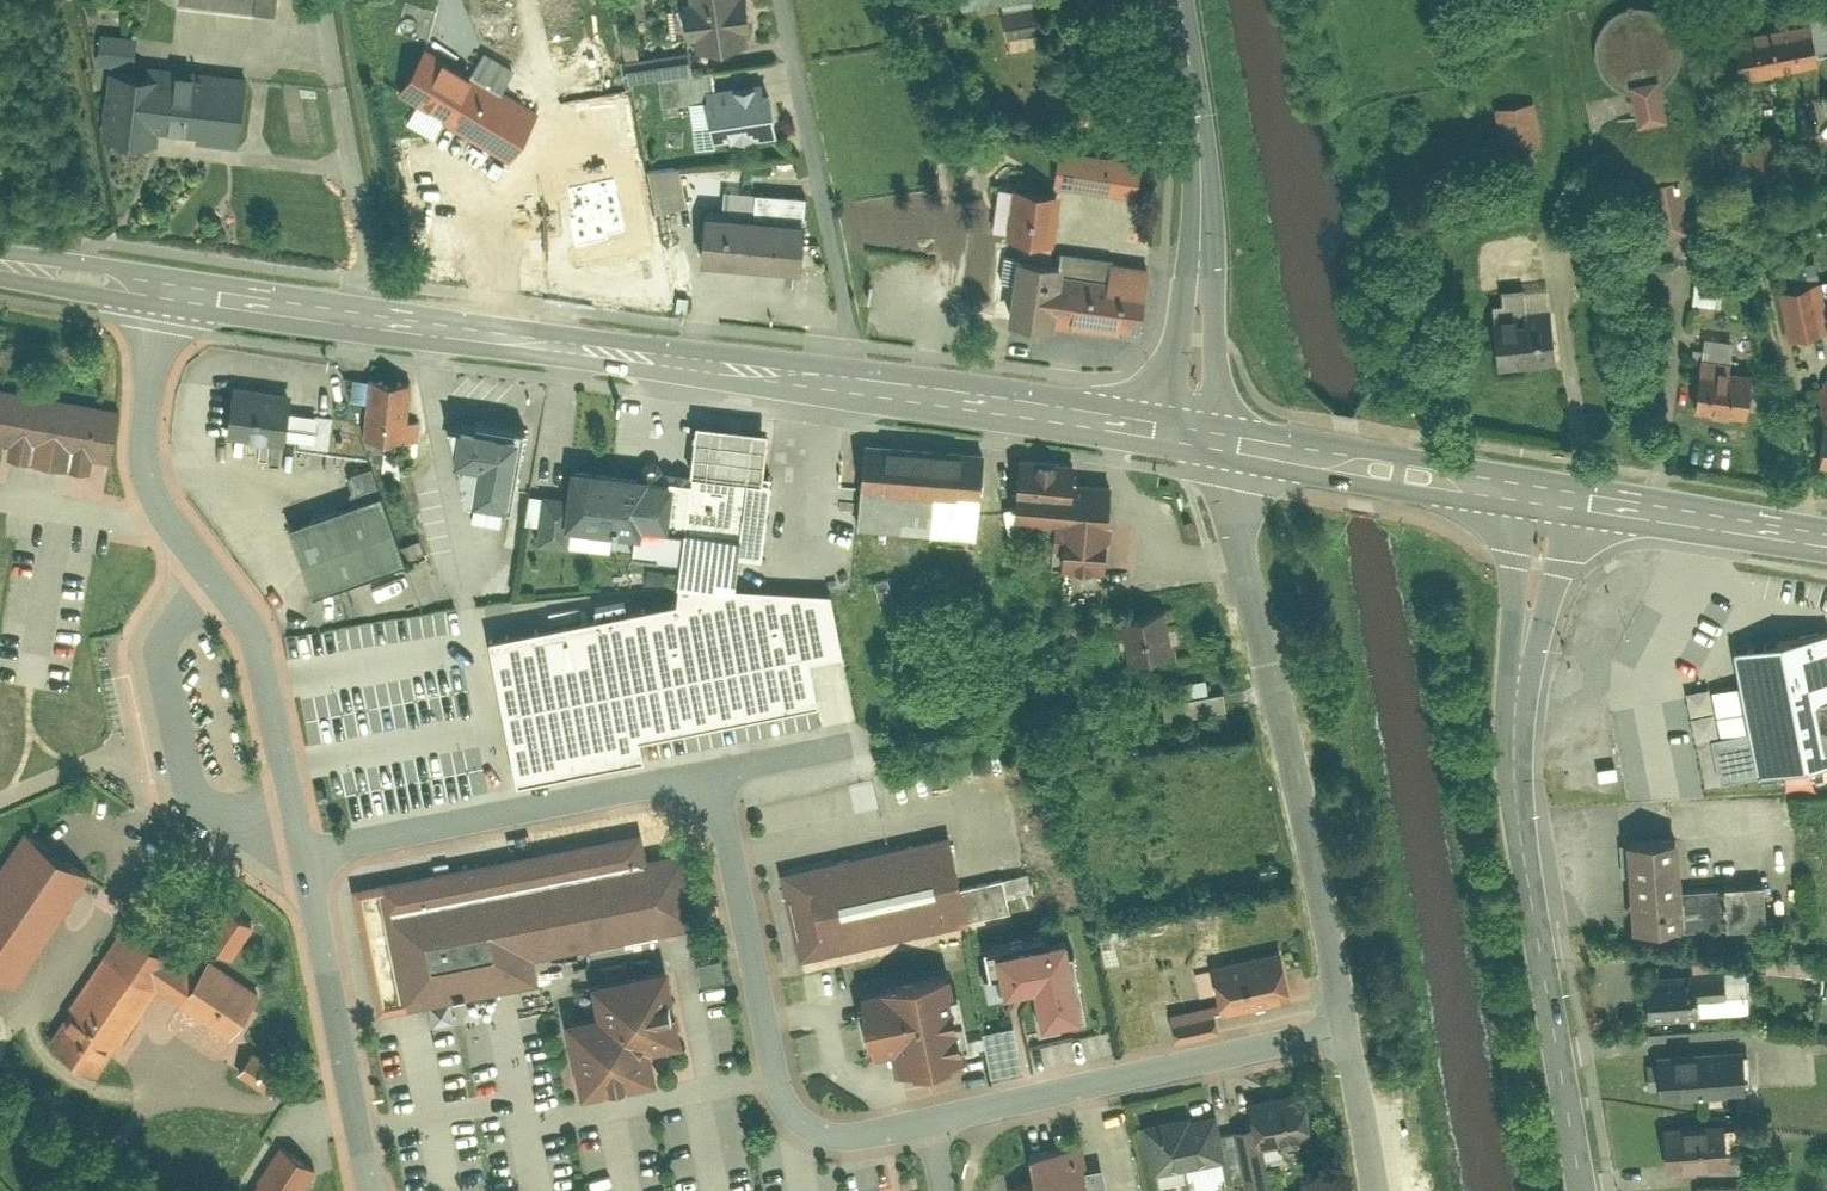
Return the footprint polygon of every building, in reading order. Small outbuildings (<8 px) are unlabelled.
[(179,1),(273,14),(275,0),(179,0),(179,1)] [(736,0),(691,0),(697,49),(742,43),(736,0)] [(1734,27),(1743,68),(1825,49),(1816,9),(1734,27)] [(100,63),(138,64),(139,32),(101,31),(100,63)] [(538,112),(426,47),(400,92),(512,157),(538,112)] [(114,69),(101,148),(149,156),(152,137),(236,151),(249,79),(146,62),(144,74),(114,69)] [(1630,81),(1638,120),(1665,114),(1657,75),(1630,81)] [(771,81),(708,90),(715,142),(778,134),(771,81)] [(1533,102),(1497,108),(1505,151),(1541,145),(1533,102)] [(1776,127),(1737,135),(1746,183),(1786,175),(1776,127)] [(1023,240),(1014,316),(1136,330),(1143,268),(1050,257),(1059,184),(1111,190),(1114,157),(1060,150),(1056,184),(1011,178),(1004,238),(1023,240)] [(681,162),(651,168),(659,209),(689,203),(681,162)] [(611,173),(563,182),(564,188),(575,244),(630,233),(618,171),(611,173)] [(1659,231),(1689,225),(1679,176),(1649,182),(1659,231)] [(758,190),(756,211),(705,207),(702,259),(802,266),(807,194),(758,190)] [(1693,299),(1719,303),(1722,276),(1696,273),(1693,299)] [(1779,287),(1790,335),(1823,327),(1812,280),(1779,287)] [(1493,302),(1494,312),(1549,306),(1547,286),(1534,287),(1503,291),(1504,300),(1493,302)] [(1499,363),(1555,358),(1549,306),(1494,312),(1499,363)] [(1704,335),(1702,354),(1729,357),(1731,338),(1704,335)] [(1696,406),(1744,411),(1748,372),(1728,370),(1729,357),(1702,354),(1696,406)] [(410,376),(370,373),(367,435),(388,438),(387,467),(413,470),(415,436),(405,436),(410,376)] [(1826,417),(1826,378),(1824,378),(1819,416),(1826,417)] [(291,390),(235,383),(228,431),(285,438),(291,390)] [(0,386),(0,442),(9,445),(7,458),(95,473),(98,458),(115,462),(124,406),(0,386)] [(527,422),(461,414),(454,455),(477,461),(471,496),(517,504),(527,422)] [(697,468),(765,476),(768,450),(770,429),(701,423),(699,442),(697,468)] [(992,450),(864,438),(856,524),(981,535),(992,450)] [(1087,464),(1017,455),(1013,520),(1050,523),(1050,560),(1117,565),(1118,494),(1085,490),(1087,464)] [(357,497),(285,521),(312,594),(412,560),(374,462),(348,472),(357,497)] [(745,535),(743,551),(763,554),(772,477),(765,476),(697,468),(695,481),(682,480),(677,527),(688,528),(745,535)] [(635,551),(684,556),(688,528),(677,527),(682,480),(579,469),(576,494),(573,524),(613,528),(619,533),(637,535),(635,551)] [(573,524),(576,494),(544,490),(538,539),(570,543),(573,524)] [(688,528),(684,556),(682,574),(739,582),(743,551),(745,535),(688,528)] [(739,582),(682,574),(677,601),(492,636),(519,780),(644,757),(640,737),(820,703),(811,658),(844,652),(833,592),(739,582)] [(1149,610),(1122,615),(1132,659),(1157,655),(1149,610)] [(1713,735),(1720,775),(1826,757),(1826,632),(1737,648),(1751,729),(1713,735)] [(1230,709),(1226,689),(1209,692),(1207,680),(1180,683),(1184,698),(1162,702),(1165,719),(1230,709)] [(27,829),(0,866),(0,975),(16,986),(77,899),(96,872),(27,829)] [(952,831),(780,872),(801,961),(1013,911),(1004,876),(965,886),(952,831)] [(1677,835),(1627,839),(1633,923),(1681,920),(1683,920),(1681,887),(1677,835)] [(631,836),(375,883),(403,1010),(428,1006),(432,1027),(503,1015),(499,995),(539,986),(534,965),(707,928),(687,850),(638,862),(631,836)] [(1762,882),(1681,887),(1683,920),(1681,920),(1681,927),(1764,921),(1762,882)] [(205,940),(235,957),(256,921),(225,904),(205,940)] [(160,991),(231,1039),(263,992),(210,956),(200,968),(126,925),(50,1041),(102,1076),(160,991)] [(1083,1010),(1065,933),(997,948),(1005,983),(1032,976),(1042,1020),(1083,1010)] [(1193,969),(1200,1001),(1219,997),(1223,1014),(1300,998),(1287,948),(1193,969)] [(585,986),(591,1010),(562,1016),(582,1099),(662,1082),(654,1053),(687,1046),(669,967),(631,974),(629,963),(603,968),(607,981),(585,986)] [(1693,970),(1694,995),(1723,993),(1722,968),(1693,970)] [(1648,1015),(1695,1013),(1694,995),(1693,970),(1646,972),(1648,1015)] [(878,1056),(892,1053),(897,1077),(976,1060),(956,971),(864,991),(878,1056)] [(1216,1004),(1171,1013),(1176,1040),(1222,1031),(1216,1004)] [(1660,1093),(1743,1088),(1741,1047),(1657,1052),(1660,1093)] [(288,1074),(251,1050),(236,1073),(274,1096),(288,1074)] [(1143,1124),(1156,1178),(1176,1174),(1181,1190),(1198,1190),(1244,1179),(1247,1190),(1269,1190),(1259,1147),(1280,1145),(1291,1153),(1301,1150),(1304,1143),(1303,1138),(1319,1134),(1305,1088),(1143,1124)] [(1666,1163),(1724,1158),(1721,1120),(1663,1125),(1666,1163)] [(283,1143),(250,1190),(299,1190),(319,1163),(283,1143)] [(1082,1143),(1030,1152),(1035,1182),(1011,1188),(1012,1190),(1091,1190),(1082,1143)] [(1697,1190),(1750,1190),(1750,1182),(1697,1183),(1697,1190)]
